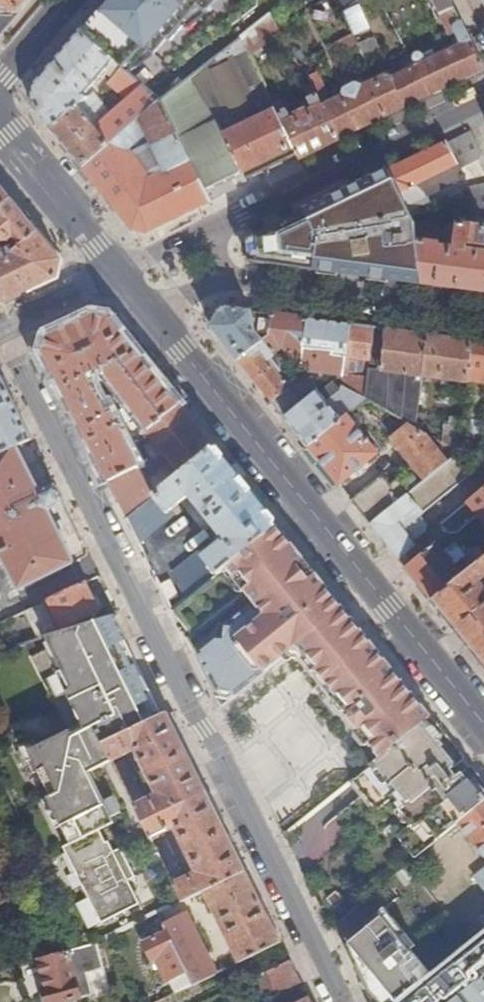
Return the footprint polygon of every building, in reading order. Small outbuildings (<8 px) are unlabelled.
[(1,32),(29,0),(0,0),(0,32),(1,32)] [(335,0),(331,0),(325,4),(336,24),(346,20),(343,12),(335,0)] [(402,108),(483,68),(483,67),(451,0),(432,0),(448,34),(455,31),(461,42),(426,60),(422,54),(419,52),(416,53),(414,56),(413,60),(406,63),(408,68),(392,77),(389,72),(376,79),(402,108)] [(361,7),(349,12),(360,35),(371,30),(361,7)] [(258,25),(241,39),(252,61),(287,43),(285,37),(280,28),(271,14),(258,25)] [(280,28),(285,37),(297,30),(293,21),(280,28)] [(78,107),(89,97),(85,95),(114,61),(81,31),(33,87),(34,108),(83,168),(161,101),(144,87),(137,93),(96,128),(78,107)] [(241,39),(190,79),(223,137),(275,110),(275,109),(252,61),(241,39)] [(322,58),(317,47),(303,56),(308,65),(322,58)] [(144,87),(122,67),(113,77),(89,97),(78,107),(96,128),(137,93),(144,87)] [(311,84),(339,140),(402,108),(376,79),(364,85),(362,83),(360,85),(355,82),(355,83),(352,78),(344,83),(346,87),(343,89),(342,95),(329,102),(323,91),(326,89),(318,74),(308,79),(311,84)] [(190,79),(161,101),(205,191),(242,173),(223,137),(190,79)] [(295,148),(300,159),(339,140),(311,84),(303,88),(314,109),(308,112),(306,108),(294,115),(296,117),(290,120),(285,110),(284,111),(281,106),(275,109),(275,110),(295,148)] [(205,191),(161,101),(83,168),(133,230),(148,233),(211,203),(205,191)] [(223,137),(242,173),(295,148),(275,110),(223,137)] [(471,130),(448,141),(461,169),(480,160),(482,154),(471,130)] [(448,141),(391,169),(408,205),(465,178),(461,169),(448,141)] [(326,201),(311,208),(246,239),(249,262),(313,270),(423,284),(417,223),(408,205),(391,169),(326,201)] [(11,198),(0,184),(0,207),(11,198)] [(472,214),(483,213),(483,185),(467,190),(472,214)] [(56,276),(60,258),(11,198),(0,207),(0,241),(11,240),(11,245),(0,255),(0,303),(56,276)] [(423,284),(483,292),(483,253),(473,252),(475,246),(483,248),(483,228),(458,224),(454,249),(439,247),(443,219),(417,223),(423,284)] [(270,333),(272,313),(223,306),(212,326),(271,400),(299,378),(299,373),(292,367),(278,356),(273,352),(261,341),(270,333)] [(110,316),(94,313),(48,335),(44,350),(127,517),(214,447),(110,316)] [(307,317),(272,313),(270,333),(261,341),(273,352),(278,348),(282,348),(294,358),(301,359),(303,346),(305,334),(307,317)] [(351,323),(307,317),(305,334),(316,335),(314,348),(331,351),(330,353),(346,356),(347,355),(351,323)] [(374,325),(351,323),(347,355),(346,356),(344,372),(368,375),(374,325)] [(387,327),(374,325),(368,375),(367,380),(415,389),(417,374),(381,368),(387,327)] [(473,339),(387,327),(381,368),(417,374),(415,389),(367,380),(365,397),(410,422),(419,427),(425,380),(428,380),(428,375),(468,381),(469,369),(473,339)] [(473,339),(469,369),(483,371),(483,340),(473,339)] [(303,346),(301,359),(300,368),(308,369),(343,374),(344,372),(346,356),(330,353),(331,351),(314,348),(303,346)] [(281,352),(278,356),(292,367),(295,362),(281,352)] [(299,373),(299,378),(304,373),(308,369),(300,368),(299,373)] [(368,375),(344,372),(343,374),(342,389),(356,406),(365,397),(367,380),(368,375)] [(299,378),(271,400),(308,446),(347,413),(356,406),(342,389),(327,400),(304,373),(299,378)] [(16,445),(33,437),(3,377),(0,376),(0,449),(1,452),(16,445)] [(459,450),(464,413),(459,412),(458,415),(452,415),(450,424),(446,423),(444,441),(459,450)] [(347,413),(308,446),(339,485),(379,452),(347,413)] [(391,437),(425,478),(448,460),(425,430),(419,427),(410,422),(391,437)] [(75,561),(49,511),(51,509),(65,501),(56,485),(42,491),(39,490),(16,445),(1,452),(0,452),(0,545),(21,587),(75,561)] [(160,583),(172,608),(193,591),(277,525),(214,447),(127,517),(139,541),(177,511),(173,507),(190,493),(226,538),(210,552),(206,547),(160,583)] [(420,482),(370,523),(399,558),(413,546),(410,543),(428,529),(429,525),(420,514),(412,519),(407,513),(418,504),(424,510),(479,462),(459,450),(448,460),(425,478),(420,482)] [(154,458),(161,467),(166,463),(158,454),(154,458)] [(382,475),(352,499),(370,523),(420,482),(414,474),(402,484),(398,478),(389,484),(382,475)] [(442,522),(450,532),(458,532),(479,515),(483,520),(483,487),(442,522)] [(186,635),(214,692),(229,696),(230,696),(284,653),(266,632),(288,614),(276,600),(275,598),(274,597),(273,597),(258,579),(296,549),(277,525),(193,591),(212,614),(190,632),(186,635)] [(405,566),(432,599),(483,559),(483,551),(479,544),(467,553),(458,542),(445,551),(437,541),(405,566)] [(266,632),(284,653),(297,643),(343,606),(296,549),(258,579),(273,597),(274,597),(275,598),(276,600),(288,614),(266,632)] [(432,599),(483,663),(483,583),(481,579),(483,577),(483,559),(432,599)] [(99,611),(85,581),(26,609),(39,634),(61,624),(63,628),(99,611)] [(172,608),(190,632),(212,614),(193,591),(172,608)] [(303,651),(315,666),(359,632),(361,634),(366,634),(350,614),(343,606),(297,643),(303,651)] [(105,742),(162,714),(113,614),(48,634),(54,646),(33,656),(53,698),(68,691),(86,726),(74,733),(71,729),(30,749),(24,752),(34,773),(45,767),(59,793),(50,797),(73,843),(66,847),(104,923),(142,904),(111,841),(108,842),(102,829),(117,821),(93,771),(114,759),(105,742)] [(322,675),(369,638),(366,634),(361,634),(359,632),(315,666),(322,675)] [(349,717),(400,677),(369,638),(322,675),(350,710),(349,716),(349,717)] [(380,757),(432,716),(400,677),(349,717),(380,757)] [(145,821),(208,790),(189,751),(169,711),(162,714),(105,742),(114,759),(137,747),(160,793),(136,805),(145,821)] [(483,802),(483,781),(472,766),(465,773),(457,763),(465,757),(432,716),(380,757),(354,778),(378,807),(394,794),(398,798),(394,801),(401,808),(402,807),(405,811),(410,807),(414,812),(409,815),(411,818),(408,821),(411,825),(399,835),(417,857),(459,823),(483,802)] [(29,775),(34,773),(24,752),(30,749),(28,745),(17,751),(29,775)] [(465,773),(472,766),(465,757),(457,763),(465,773)] [(115,762),(134,801),(144,796),(125,758),(115,762)] [(204,890),(247,868),(227,828),(208,790),(145,821),(152,837),(176,826),(199,872),(175,883),(183,900),(204,890)] [(459,823),(483,854),(483,802),(459,823)] [(405,811),(409,815),(414,812),(410,807),(405,811)] [(155,845),(172,877),(181,872),(165,840),(155,845)] [(408,864),(396,874),(405,886),(418,876),(408,864)] [(234,963),(283,939),(265,904),(247,868),(204,890),(237,956),(231,958),(234,963)] [(342,900),(335,890),(326,898),(333,907),(342,900)] [(433,972),(413,948),(417,944),(385,905),(343,940),(374,1001),(395,1001),(433,972)] [(176,992),(218,971),(188,912),(163,924),(167,932),(144,942),(159,968),(162,968),(167,979),(169,978),(176,992)] [(433,972),(395,1001),(483,1001),(483,931),(433,972)] [(39,959),(46,986),(44,988),(41,993),(44,1001),(64,1001),(92,995),(91,988),(88,977),(104,973),(97,944),(39,959)] [(291,958),(270,968),(281,992),(303,981),(291,958)] [(88,977),(91,988),(108,985),(104,973),(88,977)]
